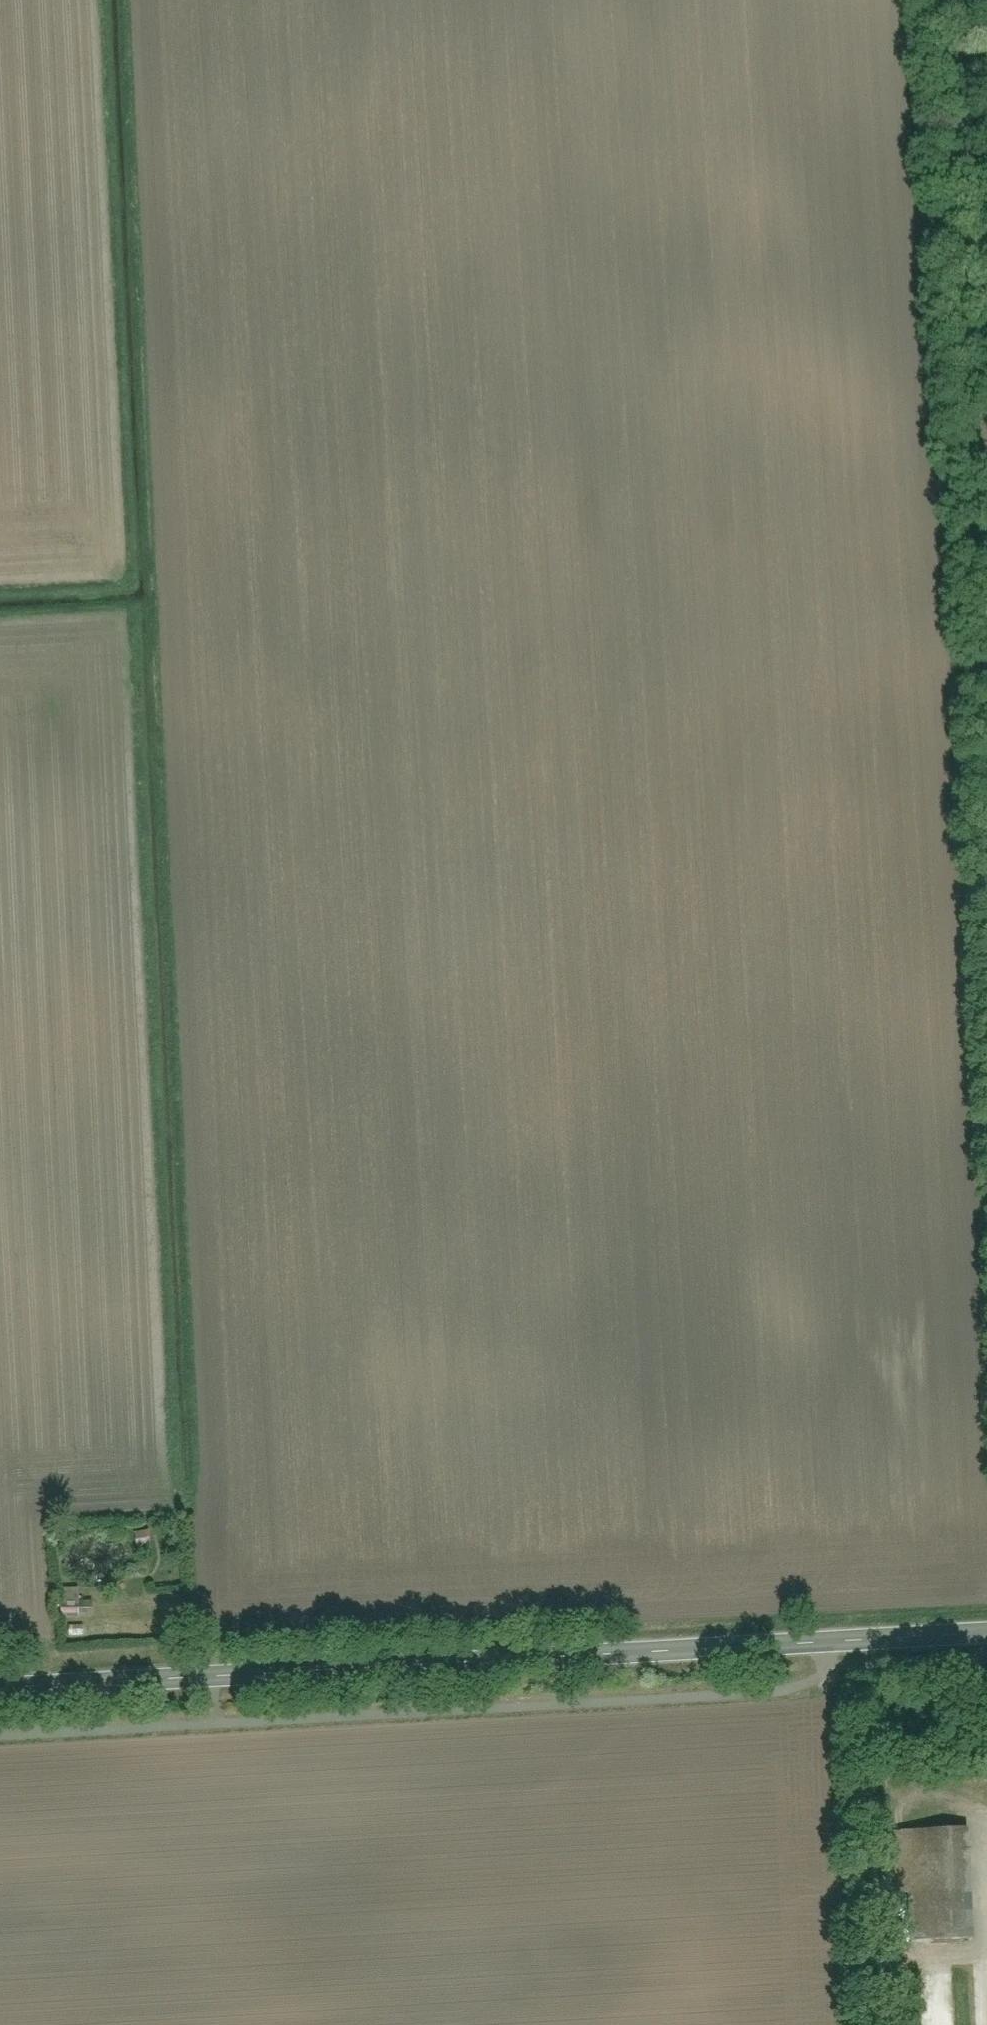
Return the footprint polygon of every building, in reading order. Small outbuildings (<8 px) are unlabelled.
[(966,1827),(886,1832),(892,1941),(973,1936),(966,1827)]
